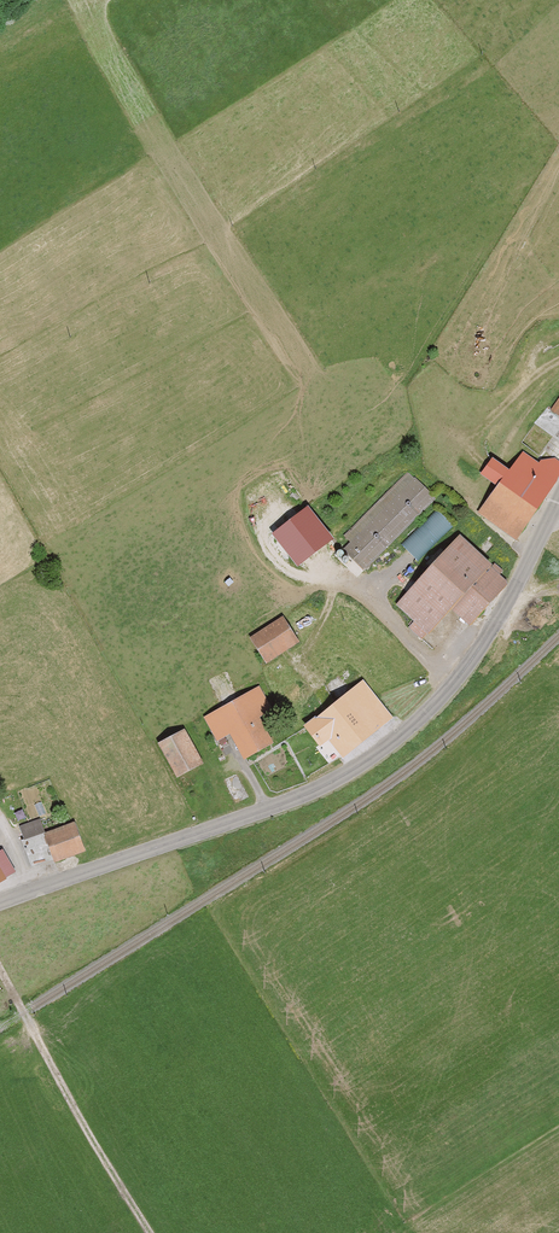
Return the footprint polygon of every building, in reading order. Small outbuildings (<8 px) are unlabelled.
[(478,511),(518,537),(558,475),(558,458),(548,451),(542,460),(524,448),(511,467),(492,454),(480,472),(497,483),(478,511)] [(366,569),(438,496),(410,469),(346,534),(352,540),(344,548),(366,569)] [(308,502),(271,531),(297,564),(334,536),(308,502)] [(403,543),(417,558),(454,524),(440,509),(403,543)] [(456,530),(397,603),(415,618),(409,625),(425,638),(450,606),(473,624),(509,578),(502,573),(505,569),(456,530)] [(250,635),(267,661),(302,640),(285,613),(250,635)] [(300,720),(318,746),(329,739),(340,755),(395,717),(366,675),(300,720)] [(243,757),(276,741),(263,714),(275,708),(263,684),(204,711),(218,739),(231,733),(243,757)] [(187,725),(159,739),(177,775),(205,761),(187,725)] [(42,816),(21,822),(25,837),(47,830),(42,816)] [(56,861),(88,848),(76,818),(44,831),(56,861)] [(19,871),(6,845),(0,848),(0,881),(19,871)]
